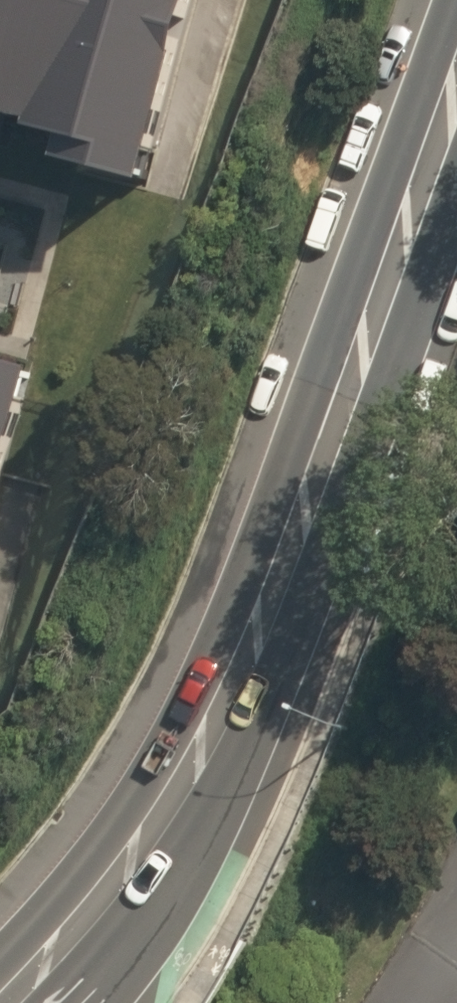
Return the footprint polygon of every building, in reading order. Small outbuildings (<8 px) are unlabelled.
[(11,140),(19,108),(44,114),(41,123),(73,131),(67,153),(151,174),(158,146),(152,145),(166,88),(172,89),(195,0),(0,0),(0,137),(11,140)] [(36,365),(0,355),(0,501),(36,365)]
